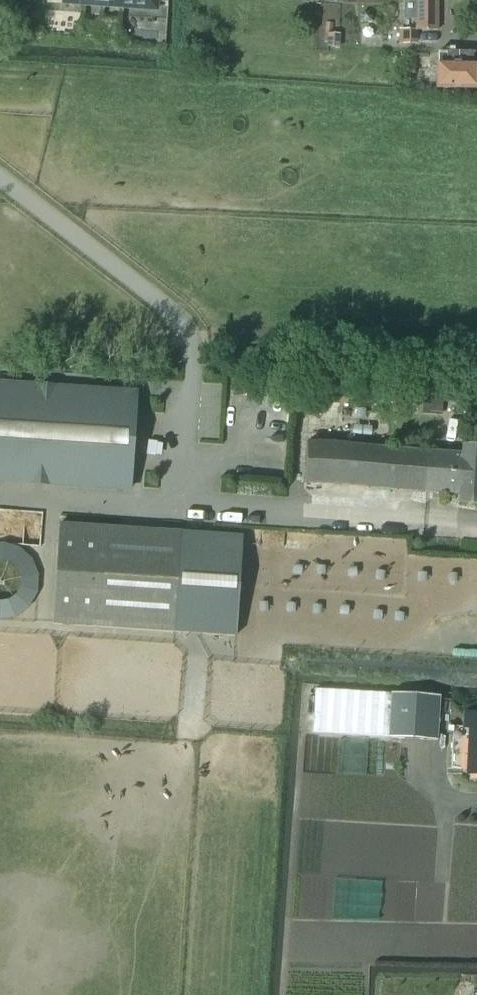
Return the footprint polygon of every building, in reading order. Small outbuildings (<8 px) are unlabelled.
[(63,4),(157,12),(158,0),(64,0),(63,4)] [(403,20),(415,20),(415,30),(399,30),(399,45),(418,45),(417,31),(438,31),(437,0),(403,0),(403,20)] [(361,13),(361,24),(373,25),(373,13),(361,13)] [(325,34),(327,34),(332,34),(333,24),(325,23),(325,34)] [(340,49),(340,34),(327,34),(326,48),(340,49)] [(476,89),(476,67),(473,67),(472,54),(438,54),(438,89),(476,89)] [(131,488),(137,398),(0,388),(0,480),(131,488)] [(443,401),(423,400),(422,415),(442,416),(443,401)] [(450,494),(453,454),(307,444),(305,484),(450,494)] [(462,447),(461,455),(453,454),(450,494),(459,495),(458,503),(476,505),(476,448),(462,447)] [(60,524),(53,625),(175,633),(233,637),(240,537),(181,533),(60,524)] [(315,690),(312,733),(438,741),(440,698),(315,690)] [(469,729),(467,775),(476,776),(476,715),(464,715),(464,728),(469,729)]
